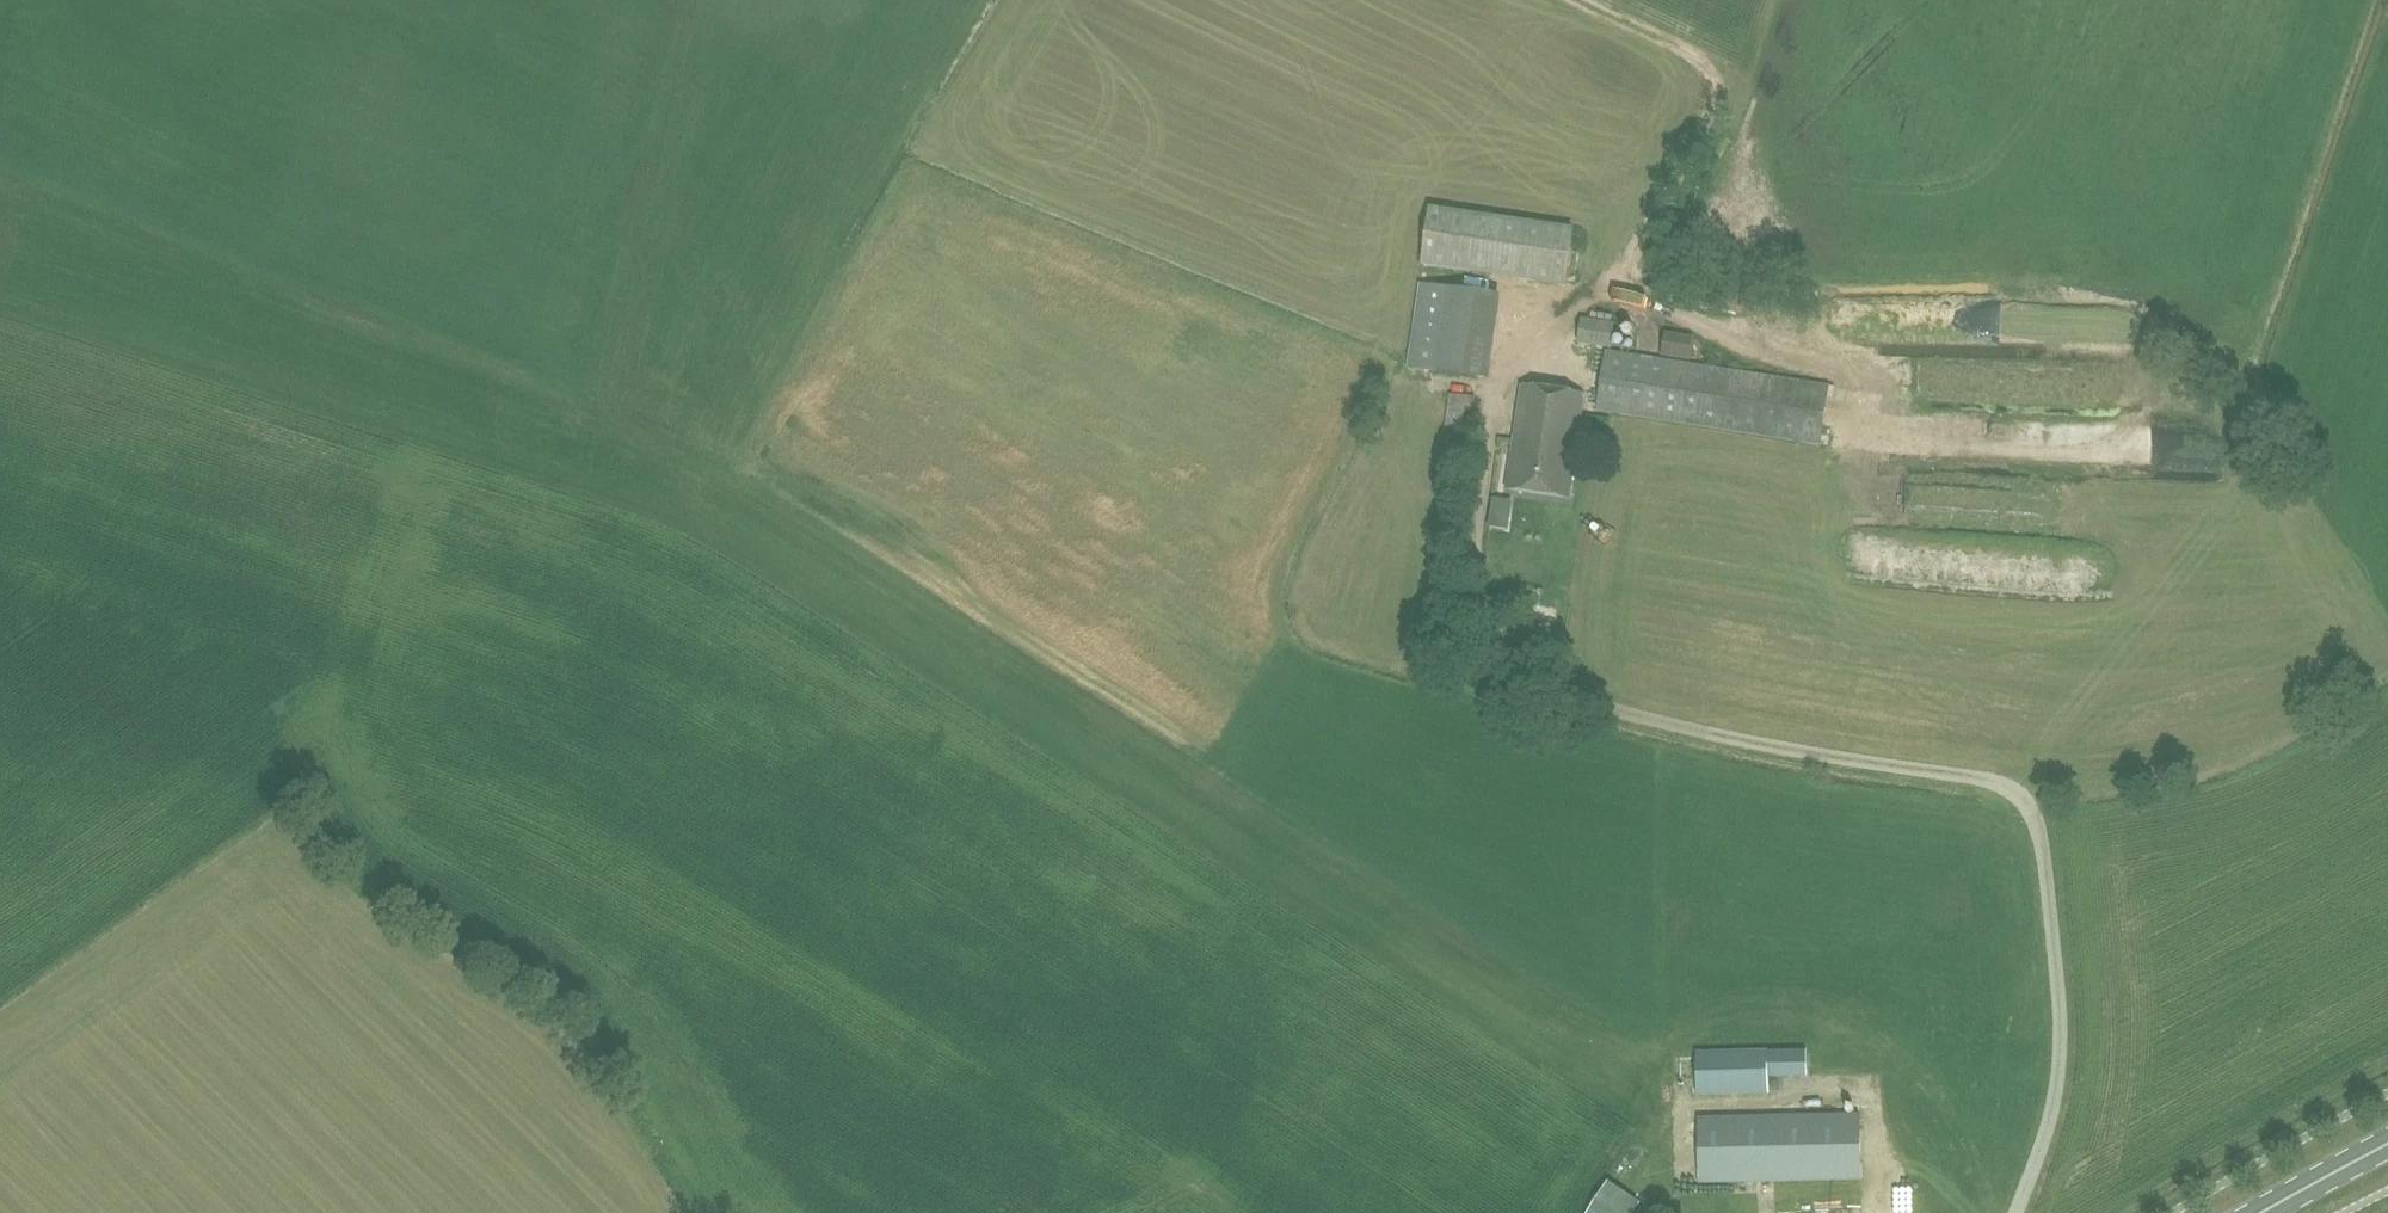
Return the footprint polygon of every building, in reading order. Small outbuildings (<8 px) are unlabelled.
[(1564,285),(1572,230),(1431,210),(1423,265),(1564,285)] [(1419,285),(1405,369),(1488,380),(1501,296),(1419,285)] [(1611,348),(1615,325),(1582,320),(1578,344),(1611,348)] [(1654,344),(1682,346),(1684,324),(1656,322),(1654,344)] [(1819,444),(1828,386),(1606,352),(1598,411),(1819,444)] [(1568,498),(1583,395),(1522,386),(1506,489),(1568,498)] [(1450,395),(1446,422),(1445,427),(1446,427),(1472,431),(1475,398),(1450,395)] [(1768,1092),(1768,1073),(1767,1053),(1696,1055),(1697,1095),(1768,1092)] [(1859,1115),(1697,1119),(1698,1183),(1861,1179),(1859,1115)] [(1638,1207),(1605,1186),(1587,1212),(1635,1212),(1638,1207)]
